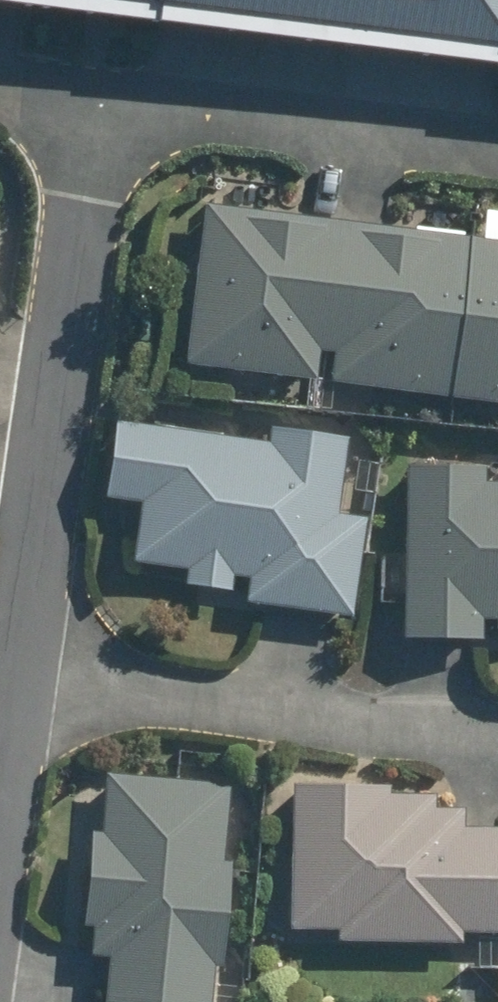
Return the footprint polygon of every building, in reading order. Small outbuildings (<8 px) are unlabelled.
[(497,51),(497,0),(87,0),(497,51)] [(206,207),(187,367),(319,384),(322,353),(332,354),(347,224),(206,207)] [(339,356),(335,385),(456,401),(475,240),(347,224),(332,354),(339,356)] [(456,401),(497,406),(497,243),(475,240),(456,401)] [(235,578),(252,579),(250,606),(357,620),(369,521),(341,517),(350,442),(272,433),(270,443),(119,425),(109,501),(144,505),(137,564),(191,571),(189,586),(232,591),(235,578)] [(487,471),(411,470),(408,640),(485,640),(486,623),(497,624),(497,486),(487,486),(487,471)] [(109,999),(148,1001),(212,1001),(215,966),(225,968),(234,862),(227,861),(233,785),(112,775),(107,837),(95,836),(88,927),(94,927),(92,957),(112,959),(109,999)] [(340,945),(466,946),(466,937),(497,937),(497,832),(466,833),(465,814),(439,813),(440,799),(394,799),(393,792),(295,790),(295,932),(341,932),(340,945)]
